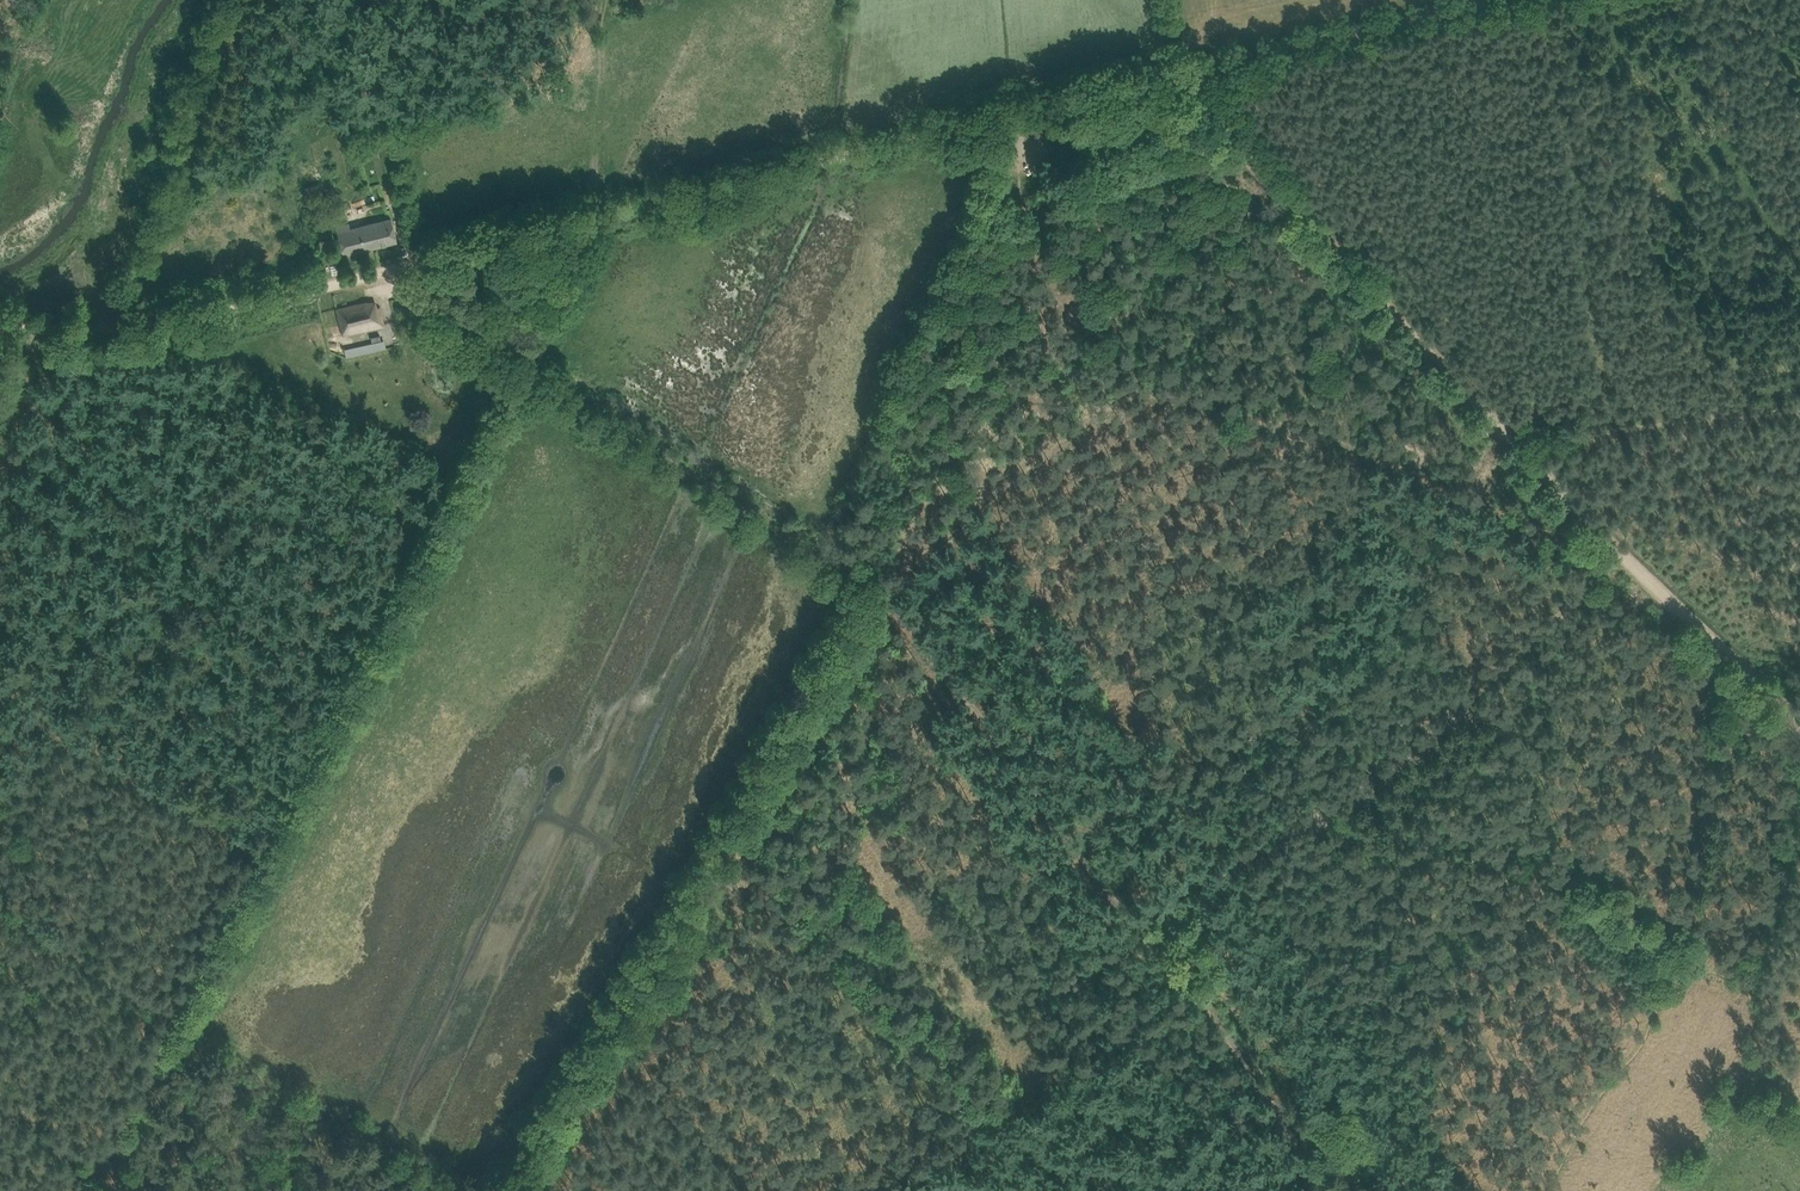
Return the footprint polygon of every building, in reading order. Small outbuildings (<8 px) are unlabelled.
[(323,194),(320,183),(305,187),(310,205),(329,200),(327,193),(323,194)] [(349,224),(336,227),(343,255),(397,241),(391,219),(350,229),(349,224)] [(384,326),(382,319),(378,299),(337,309),(343,335),(384,326)] [(348,355),(389,348),(387,340),(347,347),(348,355)]
